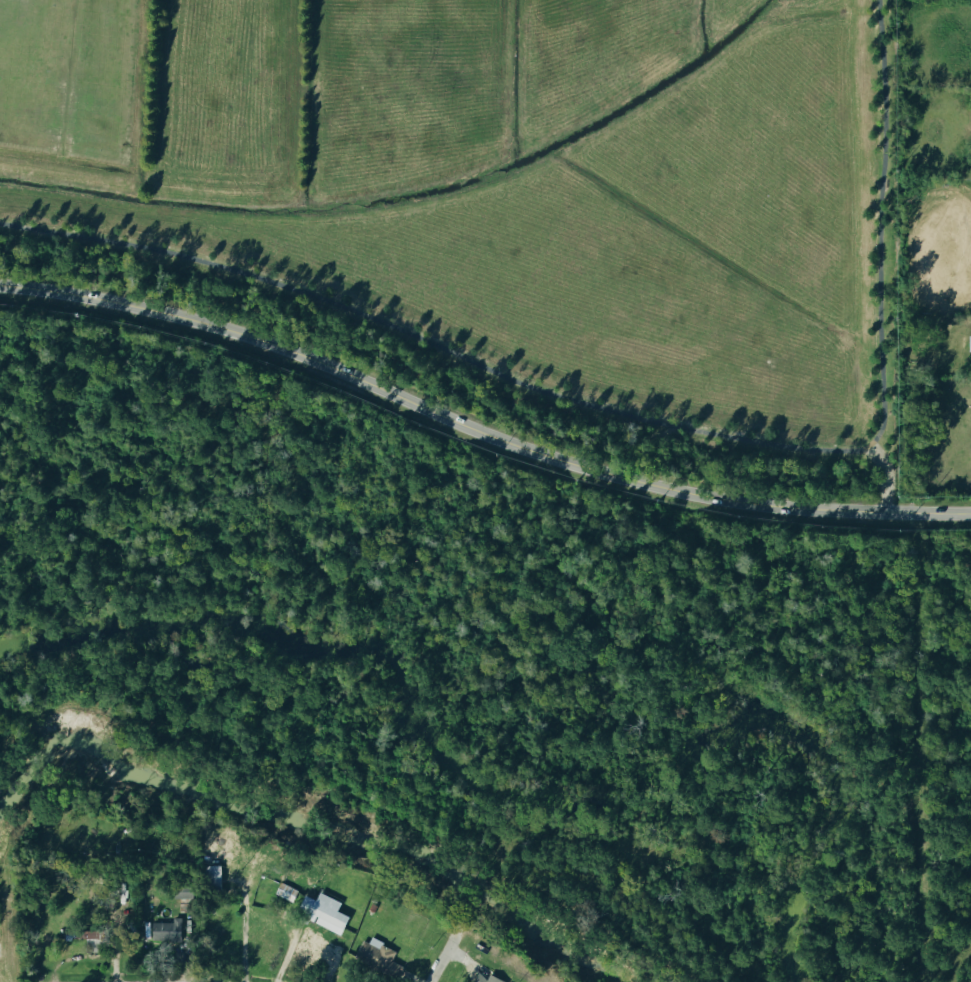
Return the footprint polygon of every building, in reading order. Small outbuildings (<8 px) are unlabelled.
[(290,903),(295,891),(277,884),(272,896),(290,903)] [(172,887),(172,900),(189,900),(189,888),(172,887)] [(345,918),(334,914),(338,903),(315,895),(313,902),(300,897),(295,912),(311,918),(309,924),(327,930),(328,927),(340,931),(345,918)] [(170,924),(148,924),(149,942),(179,941),(178,919),(170,919),(170,924)] [(83,931),(83,948),(100,948),(101,932),(83,931)] [(353,963),(396,981),(402,969),(389,963),(394,952),(364,939),(353,963)]
